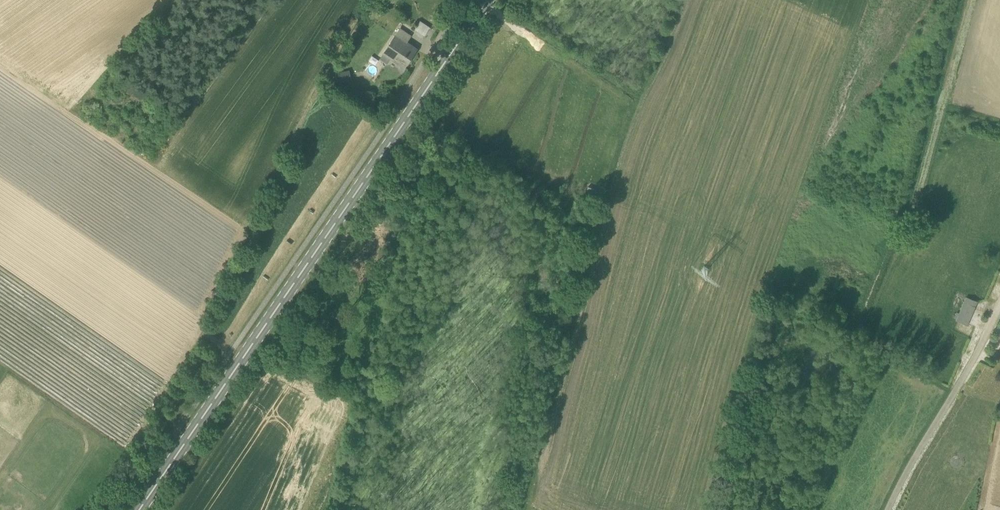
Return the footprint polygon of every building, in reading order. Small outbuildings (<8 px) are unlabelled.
[(426,35),(431,25),(419,20),(415,30),(426,35)] [(405,67),(417,49),(407,42),(411,36),(400,29),(384,53),(405,67)] [(346,82),(346,70),(339,70),(338,82),(346,82)] [(965,297),(955,321),(966,326),(977,302),(965,297)]
